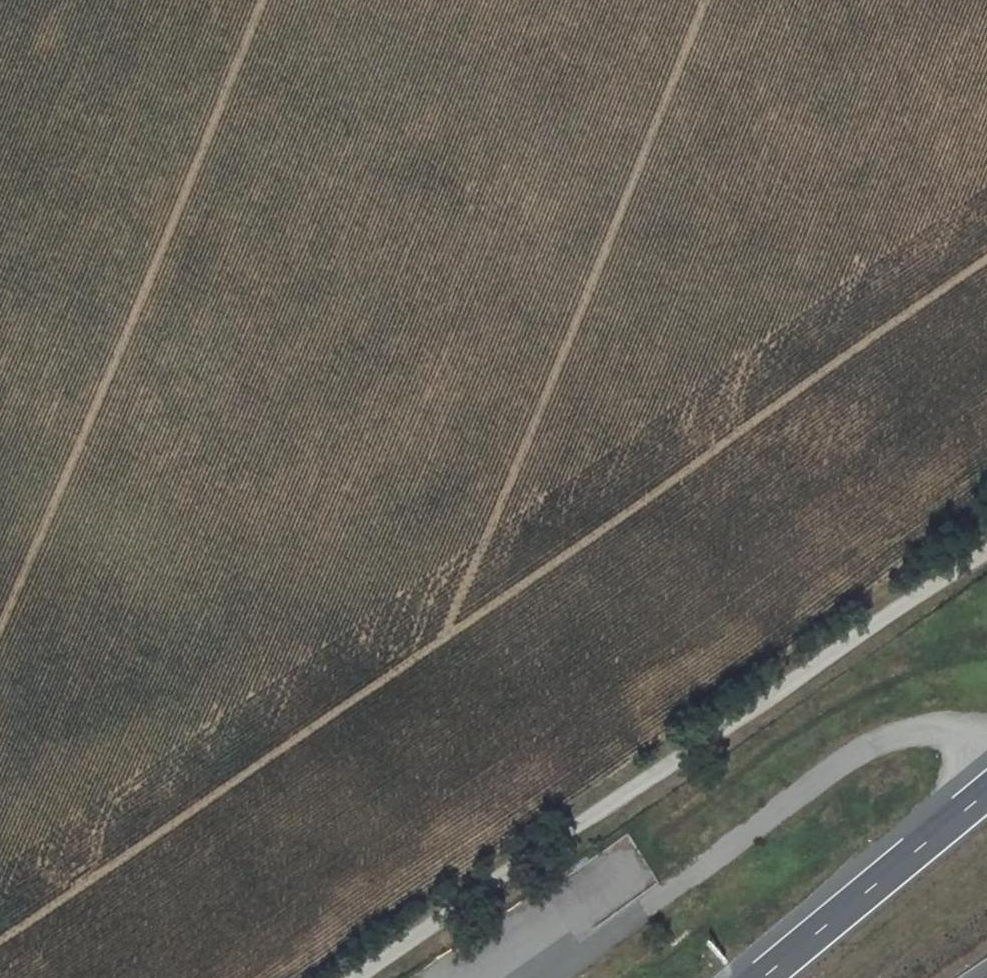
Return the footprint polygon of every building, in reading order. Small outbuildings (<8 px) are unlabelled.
[(653,881),(635,854),(619,864),(611,852),(547,894),(573,933),(580,928),(569,912),(608,886),(620,903),(653,881)]
